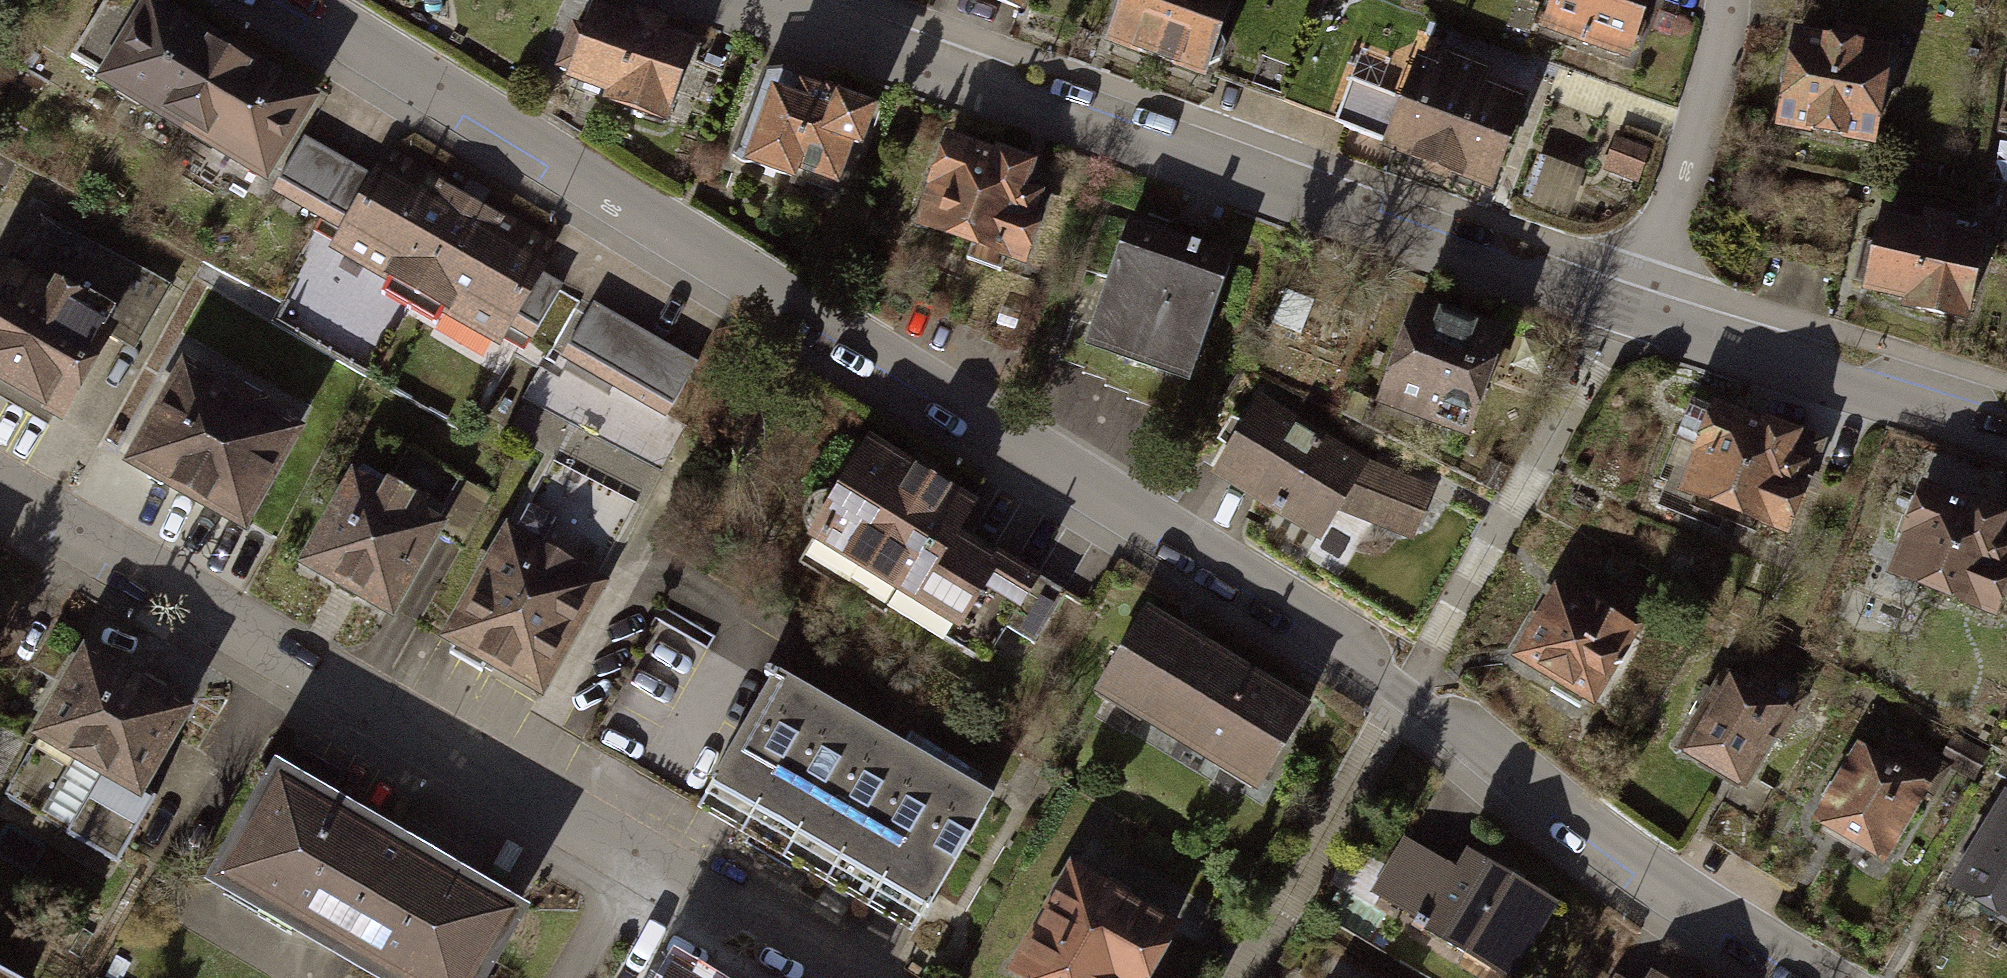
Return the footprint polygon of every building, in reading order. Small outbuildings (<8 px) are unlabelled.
[(139,0),(105,0),(71,57),(115,84),(118,96),(137,107),(150,104),(185,124),(228,54),(139,0)] [(1017,29),(1026,0),(930,0),(1017,29)] [(1095,59),(1200,87),(1223,0),(1111,0),(1095,59)] [(1535,40),(1626,69),(1649,0),(1548,0),(1535,40)] [(685,55),(560,10),(534,83),(659,128),(685,55)] [(1886,53),(1788,36),(1771,132),(1870,149),(1886,53)] [(306,101),(228,54),(185,124),(263,171),(306,101)] [(1523,107),(1410,67),(1376,164),(1489,203),(1523,107)] [(870,124),(763,83),(733,162),(840,203),(870,124)] [(1648,159),(1614,147),(1604,176),(1638,188),(1648,159)] [(1034,180),(938,149),(911,233),(1007,264),(1034,180)] [(1569,207),(1584,172),(1560,162),(1545,197),(1569,207)] [(560,277),(382,177),(325,277),(503,377),(560,277)] [(1983,253),(1880,225),(1860,299),(1963,327),(1983,253)] [(1232,275),(1109,234),(1073,345),(1195,385),(1232,275)] [(1,269),(0,270),(0,401),(51,430),(109,332),(1,269)] [(1501,333),(1397,302),(1373,384),(1476,415),(1501,333)] [(519,527),(508,522),(438,652),(539,705),(687,431),(557,362),(516,439),(555,459),(519,527)] [(298,439),(173,370),(119,468),(244,537),(298,439)] [(1361,466),(1255,409),(1213,485),(1319,543),(1361,466)] [(1815,453),(1703,410),(1666,506),(1777,549),(1815,453)] [(1049,579),(860,461),(807,545),(996,663),(1049,579)] [(1420,537),(1443,483),(1396,463),(1373,517),(1420,537)] [(448,530),(354,475),(296,573),(391,628),(448,530)] [(1917,492),(1880,587),(1991,629),(2006,587),(2006,526),(1917,492)] [(1628,640),(1547,590),(1502,665),(1583,714),(1628,640)] [(1309,716),(1141,625),(1093,714),(1260,805),(1309,716)] [(184,711),(85,654),(4,793),(68,830),(66,834),(115,863),(154,797),(138,788),(184,711)] [(988,801),(771,679),(768,684),(708,791),(925,913),(988,801)] [(1793,728),(1726,686),(1678,764),(1744,805),(1793,728)] [(1956,784),(1889,743),(1835,830),(1902,871),(1956,784)] [(279,774),(218,878),(390,977),(476,977),(515,912),(279,774)] [(1958,900),(2006,929),(2006,819),(1958,900)] [(1430,831),(1385,907),(1505,977),(1535,977),(1573,916),(1430,831)] [(1070,885),(1014,977),(1016,977),(1173,977),(1186,956),(1070,885)] [(1633,957),(1620,977),(1668,977),(1633,957)] [(675,969),(670,977),(692,977),(675,969)]
